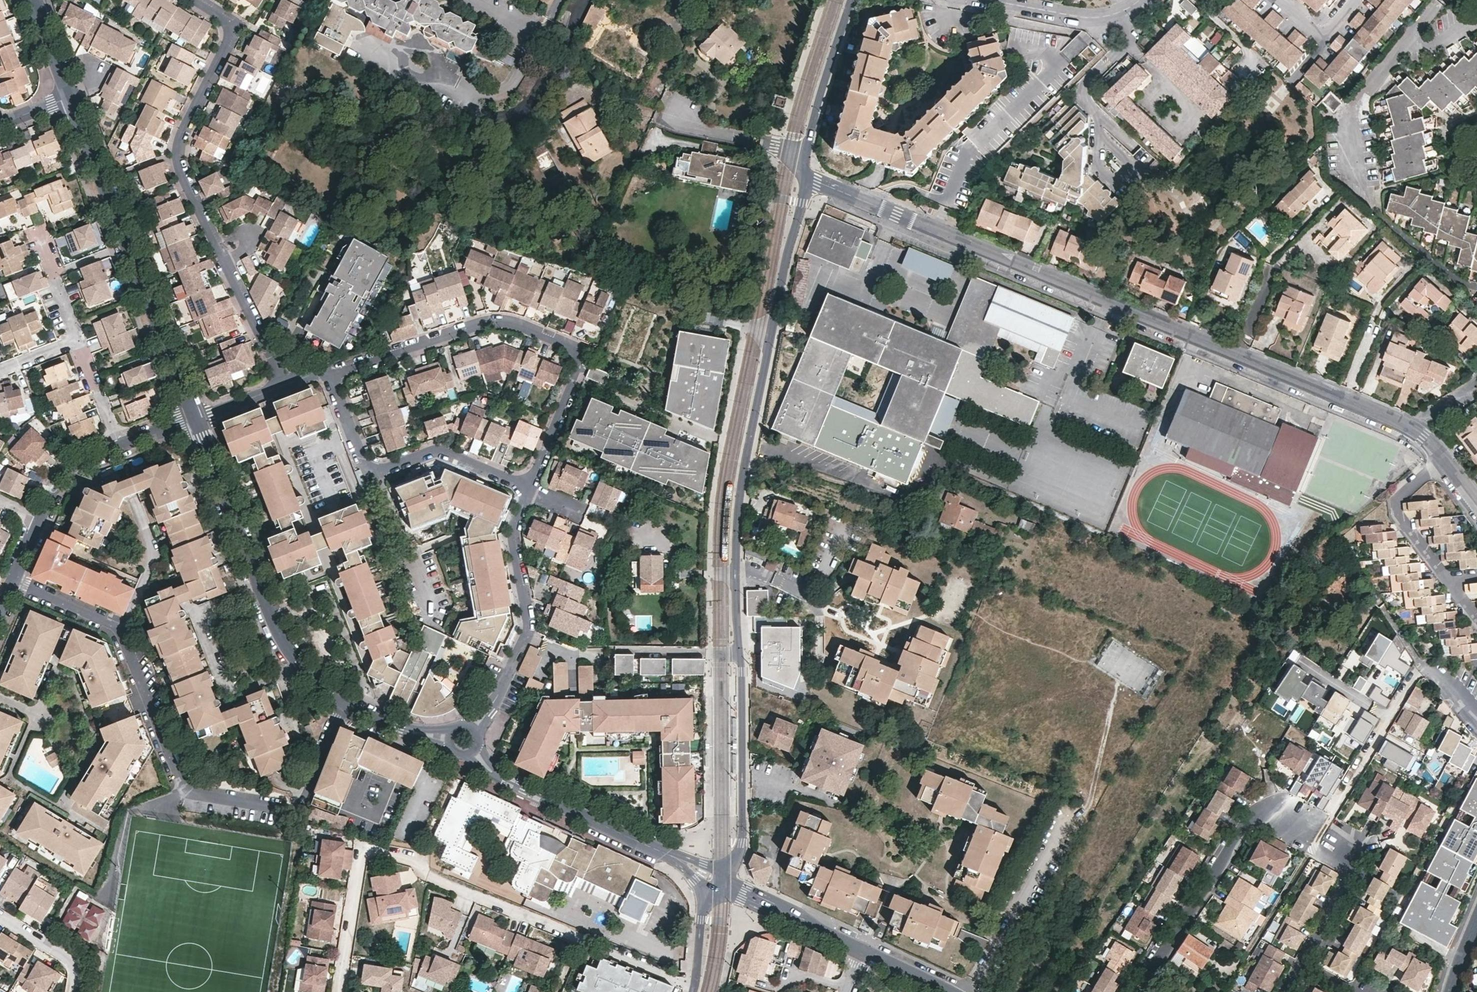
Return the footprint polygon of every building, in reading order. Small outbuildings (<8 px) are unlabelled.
[(97,16),(65,0),(59,12),(66,15),(63,21),(72,25),(79,29),(87,33),(82,44),(91,48),(92,45),(103,23),(104,21),(96,17),(97,16)] [(133,14),(143,20),(146,16),(165,28),(166,27),(178,8),(172,4),(168,1),(169,0),(142,0),(137,7),(133,14)] [(285,0),(282,0),(275,14),(274,17),(271,16),(268,22),(283,30),(287,21),(294,25),(302,9),(285,0)] [(340,7),(327,0),(325,0),(323,5),(329,8),(328,9),(347,18),(354,21),(361,24),(361,23),(358,20),(353,16),(341,10),(340,7)] [(381,33),(390,38),(394,31),(405,36),(409,29),(415,27),(417,23),(425,27),(429,26),(431,31),(434,32),(433,36),(463,52),(471,50),(474,43),(471,42),(473,37),(469,35),(471,32),(474,24),(467,21),(463,22),(460,17),(449,11),(445,13),(443,8),(439,6),(437,0),(436,0),(344,0),(346,5),(356,10),(362,9),(363,14),(367,16),(369,22),(382,29),(381,33)] [(597,0),(594,0),(582,25),(592,31),(605,10),(597,5),(599,1),(597,0)] [(1191,0),(1183,0),(1180,3),(1192,14),(1199,7),(1191,0)] [(1226,0),(1223,0),(1214,10),(1220,15),(1230,4),(1226,0)] [(1230,4),(1225,9),(1237,19),(1253,0),(1234,0),(1230,4)] [(1257,8),(1263,0),(1253,0),(1237,19),(1248,29),(1262,12),(1257,8)] [(1308,1),(1321,11),(1331,0),(1309,0),(1308,1)] [(1383,0),(1372,0),(1381,8),(1376,13),(1393,27),(1402,16),(1383,0)] [(1407,0),(1383,0),(1402,16),(1412,4),(1407,0)] [(754,11),(747,6),(742,13),(748,18),(754,11)] [(192,16),(178,7),(178,8),(166,27),(174,32),(171,36),(177,40),(180,36),(198,47),(212,25),(203,19),(200,23),(192,18),(192,16)] [(944,93),(936,99),(935,98),(934,98),(933,99),(932,99),(931,100),(931,101),(930,102),(930,105),(928,107),(897,135),(869,127),(873,111),(878,95),(880,95),(881,94),(882,93),(883,92),(883,91),(883,90),(883,88),(883,87),(882,87),(881,86),(892,46),(893,45),(893,44),(894,43),(896,43),(918,37),(911,8),(869,18),(832,147),(887,164),(887,166),(909,172),(913,168),(911,166),(917,160),(1005,77),(995,33),(965,41),(971,66),(947,90),(944,93)] [(1277,9),(1276,8),(1268,18),(1262,12),(1248,29),(1260,39),(1282,13),(1277,9)] [(347,18),(328,9),(310,43),(337,57),(350,33),(361,27),(361,24),(354,21),(347,18)] [(1371,18),(1362,10),(1362,11),(1357,17),(1383,38),(1393,27),(1376,13),(1371,18)] [(1285,32),(1279,28),(1288,18),(1287,17),(1282,13),(1260,39),(1271,48),(1285,32)] [(143,20),(162,32),(165,28),(146,16),(143,20)] [(1383,38),(1357,17),(1353,22),(1352,22),(1362,30),(1357,36),(1373,50),(1383,38)] [(12,43),(14,42),(5,19),(0,21),(0,48),(12,43)] [(1180,45),(1191,35),(1178,22),(1147,53),(1213,116),(1232,96),(1226,89),(1237,78),(1210,52),(1198,64),(1180,45)] [(103,23),(92,45),(100,49),(108,53),(126,62),(137,42),(123,35),(124,33),(103,23)] [(417,23),(415,27),(433,36),(434,32),(431,31),(429,26),(425,27),(417,23)] [(724,66),(736,51),(744,42),(721,23),(700,48),(702,52),(704,55),(705,56),(706,57),(709,59),(713,60),(715,57),(724,66)] [(1299,28),(1298,27),(1290,37),(1285,32),(1271,48),(1283,58),(1305,33),(1299,28)] [(960,212),(980,166),(981,165),(981,164),(982,163),(983,162),(1101,49),(1089,36),(1083,28),(1076,35),(1071,39),(1067,35),(1059,34),(947,141),(944,147),(924,194),(923,196),(939,204),(960,212)] [(282,40),(264,31),(261,37),(273,43),(279,46),(279,47),(282,40)] [(1302,47),(1310,37),(1305,33),(1283,58),(1294,68),(1308,51),(1302,47)] [(261,37),(255,34),(252,41),(250,46),(247,44),(243,52),(248,54),(245,61),(257,67),(259,69),(271,47),(273,43),(261,37)] [(1373,50),(1357,36),(1352,41),(1343,34),(1342,34),(1338,40),(1364,61),(1373,50)] [(1210,52),(1191,35),(1180,45),(1198,64),(1210,52)] [(1364,61),(1338,40),(1334,45),(1333,45),(1342,53),(1337,58),(1354,72),(1364,61)] [(0,74),(21,66),(12,43),(0,48),(0,50),(5,64),(2,65),(0,66),(0,74)] [(189,66),(195,55),(174,43),(167,56),(170,57),(166,65),(169,67),(165,74),(183,84),(186,80),(190,82),(196,70),(189,66)] [(91,48),(89,52),(97,56),(100,49),(92,45),(91,48)] [(100,49),(97,56),(104,60),(108,53),(100,49)] [(742,57),(736,51),(724,66),(730,70),(742,57)] [(1475,57),(1470,52),(1467,56),(1471,61),(1470,63),(1476,69),(1476,55),(1475,57)] [(1354,72),(1337,58),(1333,64),(1324,56),(1323,57),(1319,62),(1334,75),(1344,83),(1354,72)] [(1470,63),(1465,58),(1461,62),(1456,57),(1453,58),(1452,60),(1457,66),(1455,67),(1466,78),(1467,80),(1476,70),(1476,69),(1470,63)] [(1280,59),(1275,65),(1284,71),(1289,65),(1280,59)] [(237,86),(240,87),(247,73),(250,74),(252,76),(254,72),(257,67),(245,61),(242,60),(239,68),(228,62),(226,65),(220,77),(237,86)] [(1334,75),(1319,62),(1310,72),(1308,74),(1324,87),(1334,75)] [(1182,148),(1128,95),(1148,74),(1137,63),(1124,77),(1105,95),(1171,159),(1182,148)] [(1466,78),(1455,67),(1453,66),(1449,69),(1443,64),(1439,68),(1444,73),(1443,75),(1453,85),(1455,87),(1466,78)] [(0,84),(0,99),(11,94),(15,105),(24,102),(21,94),(18,88),(24,85),(30,83),(23,65),(21,66),(0,74),(3,82),(0,84)] [(108,77),(102,90),(104,91),(101,96),(106,98),(101,108),(115,115),(121,102),(118,100),(122,92),(126,93),(131,82),(138,86),(141,79),(118,67),(115,73),(112,79),(108,77)] [(1467,80),(1476,89),(1476,70),(1467,80)] [(539,77),(528,71),(517,91),(528,97),(539,77)] [(1453,85),(1443,75),(1441,73),(1437,76),(1432,71),(1428,75),(1432,81),(1431,82),(1441,92),(1443,95),(1453,85)] [(250,74),(247,73),(240,87),(243,88),(250,74)] [(1419,90),(1419,89),(1407,78),(1403,82),(1397,77),(1393,81),(1397,84),(1395,86),(1403,94),(1409,100),(1419,90)] [(1467,80),(1466,78),(1455,87),(1466,98),(1468,100),(1472,96),(1476,100),(1476,99),(1476,92),(1476,91),(1476,89),(1467,80)] [(142,101),(148,104),(162,111),(170,97),(174,99),(178,91),(153,79),(142,101)] [(1441,92),(1431,82),(1429,79),(1428,80),(1424,84),(1419,79),(1415,83),(1420,88),(1419,89),(1419,90),(1431,102),(1441,92)] [(1314,90),(1302,80),(1297,86),(1308,96),(1314,90)] [(27,91),(24,85),(18,88),(21,94),(27,91)] [(1465,99),(1466,98),(1455,87),(1453,85),(1443,95),(1454,105),(1456,107),(1460,103),(1465,107),(1466,106),(1469,103),(1465,99)] [(1403,94),(1395,86),(1386,95),(1386,99),(1403,96),(1403,94)] [(243,88),(240,87),(237,94),(234,93),(224,87),(216,103),(220,105),(244,118),(245,117),(244,117),(248,108),(246,107),(252,94),(243,88)] [(1429,104),(1431,103),(1431,102),(1419,90),(1409,100),(1416,107),(1422,112),(1426,109),(1431,114),(1435,110),(1429,104)] [(785,108),(788,96),(775,92),(772,104),(785,108)] [(1454,105),(1443,95),(1441,92),(1431,102),(1431,103),(1443,114),(1448,111),(1452,115),(1457,111),(1453,107),(1454,105)] [(1343,103),(1333,94),(1327,101),(1337,110),(1343,103)] [(1390,112),(1406,109),(1403,96),(1386,99),(1388,105),(1380,107),(1381,112),(1389,110),(1390,112)] [(602,124),(591,106),(590,107),(585,99),(562,112),(566,120),(565,120),(589,163),(601,156),(598,151),(610,143),(600,125),(602,124)] [(1095,219),(1098,222),(1117,204),(1088,174),(1082,174),(1083,165),(1085,165),(1086,144),(1077,135),(1086,127),(1087,122),(1087,121),(1086,121),(1086,120),(1084,117),(1086,114),(1075,102),(1072,104),(1067,100),(1039,126),(1066,155),(1065,156),(1065,164),(1065,165),(1065,166),(1064,168),(1064,169),(1063,171),(1061,176),(1057,175),(1056,176),(1024,163),(1023,165),(1011,160),(1001,182),(1050,202),(1052,199),(1061,202),(1063,197),(1065,192),(1078,198),(1076,201),(1079,202),(1082,204),(1085,206),(1087,209),(1085,214),(1089,216),(1091,217),(1092,217),(1094,218),(1095,219)] [(155,136),(156,136),(161,127),(158,126),(162,120),(165,113),(162,111),(148,104),(136,126),(155,136)] [(244,118),(220,105),(209,127),(210,128),(230,138),(238,123),(241,125),(244,118)] [(1407,122),(1409,122),(1406,109),(1390,112),(1390,113),(1390,118),(1383,120),(1383,125),(1392,124),(1392,126),(1407,122)] [(1412,136),(1425,134),(1427,133),(1427,132),(1426,126),(1432,125),(1432,124),(1432,122),(1432,121),(1431,120),(1424,121),(1423,118),(1409,122),(1412,136)] [(1394,140),(1412,136),(1409,122),(1407,122),(1392,126),(1391,126),(1392,132),(1384,134),(1385,139),(1394,137),(1394,140)] [(155,136),(136,126),(131,123),(122,140),(132,145),(139,163),(157,156),(154,149),(152,150),(150,145),(152,142),(155,136)] [(200,159),(213,162),(216,157),(213,156),(219,145),(226,148),(231,139),(230,138),(210,128),(209,127),(204,125),(201,132),(197,139),(194,145),(202,150),(200,159)] [(40,139),(34,142),(38,154),(40,157),(42,156),(45,154),(47,158),(55,155),(54,152),(59,149),(52,131),(46,134),(39,137),(40,139)] [(1425,135),(1425,134),(1412,136),(1414,149),(1425,147),(1428,146),(1426,140),(1433,139),(1432,134),(1425,135)] [(1414,149),(1412,136),(1394,140),(1392,141),(1393,146),(1385,148),(1386,152),(1394,151),(1394,154),(1409,150),(1414,149)] [(34,142),(33,140),(25,143),(26,146),(11,152),(18,170),(33,163),(30,156),(38,154),(34,142)] [(716,155),(719,142),(712,141),(705,140),(702,155),(710,157),(711,154),(716,155)] [(25,143),(10,149),(11,152),(26,146),(25,143)] [(1426,149),(1425,147),(1414,149),(1409,150),(1412,164),(1427,161),(1429,160),(1428,154),(1434,153),(1433,147),(1426,149)] [(10,149),(0,153),(0,182),(20,174),(18,170),(11,152),(10,149)] [(1412,164),(1409,150),(1394,154),(1393,154),(1394,160),(1386,161),(1387,167),(1395,165),(1395,168),(1410,165),(1411,164),(1412,164)] [(738,191),(746,192),(750,170),(739,168),(727,166),(728,158),(716,155),(711,154),(710,157),(702,155),(695,153),(694,155),(686,153),(685,158),(679,157),(677,168),(675,168),(674,174),(686,177),(686,172),(705,176),(704,180),(738,187),(738,191)] [(741,160),(728,157),(727,166),(739,168),(741,160)] [(1146,169),(1150,173),(1160,164),(1156,159),(1146,169)] [(165,161),(139,171),(146,189),(169,180),(166,173),(163,174),(162,171),(165,169),(167,168),(165,161)] [(1427,163),(1427,161),(1412,164),(1411,164),(1413,177),(1429,174),(1428,168),(1435,167),(1435,165),(1435,164),(1434,163),(1434,162),(1427,163)] [(75,172),(72,163),(66,165),(70,174),(75,172)] [(1410,165),(1395,168),(1394,168),(1394,169),(1395,173),(1387,175),(1387,176),(1388,178),(1388,179),(1388,180),(1396,179),(1396,180),(1396,181),(1397,181),(1398,181),(1413,177),(1411,164),(1410,165)] [(226,188),(218,173),(200,182),(202,186),(204,190),(206,189),(210,198),(218,194),(221,199),(234,193),(230,186),(226,188)] [(1294,209),(1299,214),(1318,194),(1315,191),(1321,185),(1309,175),(1304,180),(1305,181),(1295,192),(1293,192),(1286,200),(1285,200),(1277,208),(1286,218),(1290,214),(1294,209)] [(54,206),(71,200),(66,188),(63,189),(60,179),(35,189),(35,192),(24,196),(25,199),(31,215),(38,212),(36,205),(34,201),(50,195),(54,206)] [(1410,198),(1407,197),(1403,215),(1406,216),(1416,218),(1422,193),(1423,190),(1410,186),(1408,193),(1412,194),(1410,198)] [(1075,203),(1076,201),(1078,198),(1065,192),(1063,197),(1075,203)] [(164,193),(151,198),(155,208),(158,207),(163,221),(176,216),(184,212),(179,199),(172,202),(168,203),(164,193)] [(1403,215),(1407,197),(1403,196),(1399,195),(1394,193),(1389,210),(1399,213),(1403,215)] [(1422,193),(1416,218),(1415,220),(1418,221),(1417,224),(1427,227),(1435,199),(1435,196),(1422,193)] [(48,200),(51,208),(54,206),(50,195),(34,201),(36,205),(48,200)] [(257,200),(247,195),(220,208),(227,223),(242,215),(241,212),(244,210),(246,214),(250,211),(258,215),(260,211),(267,214),(273,202),(267,199),(266,199),(259,195),(257,200)] [(1004,229),(1003,231),(1022,239),(1023,238),(1030,241),(1038,222),(1030,219),(1030,218),(1005,208),(1005,205),(985,196),(975,216),(995,225),(1004,229)] [(17,212),(14,205),(15,204),(13,198),(0,203),(0,218),(17,212)] [(31,215),(25,199),(18,201),(18,203),(21,210),(24,218),(31,215)] [(1439,234),(1447,205),(1448,203),(1435,199),(1427,227),(1432,229),(1432,232),(1439,234)] [(54,206),(51,208),(54,215),(73,207),(71,200),(54,206)] [(298,219),(282,211),(284,208),(273,202),(267,214),(277,219),(273,225),(278,228),(274,233),(287,240),(298,219)] [(1452,241),(1460,212),(1461,209),(1447,205),(1439,234),(1444,235),(1443,238),(1452,241)] [(155,208),(160,222),(163,221),(158,207),(155,208)] [(1344,258),(1371,229),(1348,208),(1340,218),(1344,221),(1328,238),(1325,241),(1344,258)] [(1294,218),(1299,214),(1294,209),(1290,214),(1294,218)] [(1465,248),(1469,232),(1473,216),(1460,212),(1452,241),(1456,243),(1455,245),(1465,248)] [(821,218),(807,250),(850,268),(856,255),(857,252),(865,256),(869,246),(861,243),(862,240),(866,230),(823,213),(821,218)] [(1377,221),(1370,214),(1369,217),(1375,223),(1377,221)] [(179,224),(176,216),(163,221),(160,222),(156,223),(159,232),(163,231),(169,245),(189,237),(190,237),(188,233),(186,226),(184,222),(179,224)] [(291,242),(302,222),(298,219),(287,240),(291,242)] [(89,224),(66,234),(69,242),(74,240),(78,251),(97,243),(89,224)] [(1072,252),(1076,254),(1078,256),(1079,258),(1079,260),(1079,263),(1094,270),(1102,252),(1092,247),(1090,250),(1083,247),(1085,239),(1060,228),(1051,251),(1069,259),(1072,252)] [(258,248),(264,251),(268,253),(272,255),(269,260),(267,264),(282,271),(296,245),(291,242),(287,240),(274,233),(270,231),(268,230),(264,238),(270,241),(268,245),(262,241),(260,244),(258,248)] [(1476,255),(1476,235),(1469,232),(1465,248),(1462,259),(1466,260),(1466,264),(1474,266),(1476,255)] [(192,244),(189,237),(169,245),(174,259),(169,261),(173,273),(180,270),(199,263),(196,255),(194,256),(190,245),(192,244)] [(364,244),(353,238),(350,244),(341,260),(333,275),(336,277),(329,291),(330,292),(324,303),(327,304),(320,318),(316,316),(313,322),(308,331),(313,334),(325,340),(340,348),(348,333),(345,332),(351,322),(354,323),(389,257),(373,249),(364,244)] [(74,240),(69,242),(73,253),(78,251),(74,240)] [(27,251),(24,244),(14,248),(11,241),(0,245),(0,261),(27,251)] [(1373,283),(1371,286),(1374,291),(1376,292),(1379,292),(1381,292),(1383,290),(1391,281),(1389,278),(1394,273),(1396,275),(1404,266),(1398,260),(1401,256),(1386,242),(1367,264),(1370,268),(1364,275),(1373,283)] [(342,247),(336,258),(341,260),(350,244),(348,243),(342,247)] [(874,244),(869,246),(865,256),(867,260),(874,244)] [(495,258),(470,248),(463,266),(465,268),(465,269),(471,272),(472,270),(479,273),(477,278),(485,281),(486,279),(492,266),(494,261),(495,258)] [(957,267),(911,248),(903,267),(949,286),(957,267)] [(8,275),(23,269),(20,262),(30,258),(27,251),(0,261),(0,267),(1,270),(5,268),(8,275)] [(867,260),(865,256),(857,252),(856,255),(867,260)] [(1233,294),(1231,297),(1239,300),(1256,261),(1237,252),(1229,270),(1224,268),(1216,287),(1233,294)] [(256,270),(249,255),(242,259),(249,273),(256,270)] [(214,267),(211,258),(199,263),(180,270),(189,296),(192,295),(211,288),(204,270),(214,267)] [(810,260),(798,258),(787,309),(799,311),(810,260)] [(108,279),(101,260),(81,268),(86,280),(89,287),(105,281),(108,279)] [(517,271),(494,261),(486,279),(485,281),(484,285),(493,289),(494,287),(499,290),(497,295),(493,303),(502,306),(506,295),(508,292),(515,276),(517,271)] [(1178,305),(1187,283),(1171,276),(1168,282),(1160,279),(1162,272),(1137,261),(1129,280),(1141,285),(1140,289),(1178,305)] [(1358,274),(1371,286),(1373,283),(1364,275),(1370,268),(1367,264),(1358,274)] [(468,304),(457,270),(434,277),(441,302),(456,297),(459,307),(468,304)] [(540,281),(517,271),(515,276),(508,292),(523,298),(522,301),(529,305),(540,281)] [(19,298),(38,290),(49,286),(46,278),(45,276),(42,276),(39,278),(37,272),(13,281),(19,298)] [(280,283),(261,273),(254,287),(258,289),(251,293),(264,320),(269,318),(272,312),(270,308),(276,304),(278,301),(274,295),(280,283)] [(336,277),(333,275),(326,290),(329,291),(336,277)] [(1074,318),(972,276),(945,343),(828,295),(771,429),(905,485),(923,443),(926,435),(944,392),(961,399),(1029,427),(1040,402),(981,377),(998,336),(1002,327),(1042,344),(1047,346),(1041,361),(1054,367),(1074,318)] [(441,302),(434,277),(420,282),(422,289),(412,292),(415,303),(420,317),(421,319),(432,315),(431,310),(434,309),(435,315),(444,312),(441,302)] [(576,302),(583,286),(568,279),(563,289),(556,306),(565,310),(565,312),(571,315),(569,317),(577,320),(583,305),(576,302)] [(1449,312),(1456,303),(1428,279),(1405,305),(1416,316),(1417,315),(1425,322),(1427,321),(1429,323),(1434,318),(1424,309),(1433,298),(1449,312)] [(563,289),(540,280),(540,281),(529,305),(538,309),(540,306),(545,308),(546,306),(555,309),(556,306),(563,289)] [(19,298),(13,281),(9,283),(16,299),(19,298)] [(112,297),(105,281),(89,287),(87,288),(81,290),(84,298),(86,297),(89,306),(112,297)] [(1303,315),(1309,317),(1318,296),(1291,286),(1280,315),(1288,319),(1300,323),(1303,315)] [(1230,300),(1231,297),(1233,294),(1216,287),(1214,292),(1230,300)] [(192,295),(201,318),(204,317),(234,306),(235,306),(231,298),(216,303),(211,288),(192,295)] [(326,290),(320,301),(324,303),(330,292),(329,291),(326,290)] [(596,325),(609,295),(601,291),(596,303),(593,301),(594,297),(588,294),(583,305),(577,320),(575,324),(582,327),(585,320),(586,318),(589,319),(588,322),(596,325)] [(523,298),(508,292),(506,295),(522,301),(523,298)] [(320,301),(312,314),(320,318),(327,304),(320,301)] [(420,317),(415,303),(404,307),(397,319),(400,326),(393,329),(390,334),(393,342),(413,335),(417,334),(413,320),(420,317)] [(237,314),(234,306),(204,317),(212,338),(239,327),(236,319),(233,320),(232,316),(235,315),(237,314)] [(565,310),(556,306),(555,309),(554,311),(569,317),(571,315),(565,312),(565,310)] [(35,308),(23,313),(24,316),(37,311),(35,308)] [(15,314),(28,347),(35,344),(32,334),(30,331),(43,327),(37,311),(24,316),(23,313),(22,312),(15,314)] [(97,335),(100,342),(126,332),(118,311),(107,315),(109,318),(102,320),(95,323),(99,334),(97,335)] [(28,347),(15,314),(8,317),(9,318),(10,322),(0,326),(0,336),(2,342),(16,337),(17,340),(21,350),(28,347)] [(1306,326),(1309,317),(1303,315),(1300,323),(1306,326)] [(1469,353),(1474,358),(1476,355),(1476,327),(1463,315),(1449,331),(1457,339),(1471,351),(1469,353)] [(1337,353),(1346,357),(1352,345),(1348,343),(1354,326),(1332,316),(1319,345),(1329,349),(1328,352),(1336,356),(1337,353)] [(212,338),(204,317),(201,318),(200,319),(208,339),(212,338)] [(290,326),(289,323),(279,317),(272,332),(284,338),(290,326)] [(563,328),(570,331),(575,322),(568,319),(563,328)] [(308,331),(313,322),(309,320),(304,329),(308,331)] [(348,333),(354,323),(351,322),(345,332),(348,333)] [(1002,327),(998,336),(1038,354),(1042,344),(1002,327)] [(134,348),(128,331),(126,332),(100,342),(103,349),(108,348),(112,346),(115,355),(134,348)] [(730,340),(680,331),(672,377),(666,410),(714,431),(730,340)] [(1421,353),(1411,349),(1415,339),(1399,333),(1389,359),(1392,361),(1386,376),(1408,385),(1411,379),(1421,353)] [(3,345),(17,340),(16,337),(2,342),(3,345)] [(237,345),(234,338),(220,343),(225,356),(232,374),(252,366),(244,346),(239,349),(237,345)] [(1455,341),(1469,353),(1471,351),(1457,339),(1455,341)] [(246,342),(237,345),(239,349),(244,346),(252,366),(255,364),(246,342)] [(1174,359),(1134,342),(1122,371),(1162,387),(1174,359)] [(1036,359),(1041,361),(1047,346),(1042,344),(1038,354),(1036,359)] [(519,352),(504,345),(492,349),(483,352),(482,349),(475,352),(482,373),(483,377),(503,371),(510,374),(512,368),(519,352)] [(475,352),(474,350),(453,357),(460,380),(482,373),(475,352)] [(543,360),(536,357),(537,355),(528,351),(527,353),(520,350),(519,352),(512,368),(519,371),(517,376),(533,383),(543,360)] [(1343,363),(1346,357),(1337,353),(1336,356),(1328,352),(1326,353),(1325,356),(1343,363)] [(1431,356),(1422,352),(1421,353),(1411,379),(1425,385),(1424,387),(1435,392),(1440,380),(1449,384),(1455,370),(1438,363),(1437,365),(1429,361),(1431,356)] [(234,379),(225,356),(208,363),(210,368),(205,370),(212,387),(234,379)] [(550,363),(543,360),(533,383),(533,384),(541,388),(544,381),(555,386),(562,368),(555,366),(550,363)] [(430,364),(422,367),(429,390),(439,387),(446,385),(447,389),(455,387),(450,372),(443,375),(438,361),(430,364)] [(51,383),(54,390),(69,385),(66,378),(68,377),(66,370),(67,370),(64,362),(46,370),(47,374),(45,375),(48,385),(51,383)] [(128,388),(158,376),(152,362),(122,374),(123,376),(127,385),(128,388)] [(612,370),(594,363),(590,374),(608,381),(612,370)] [(429,390),(422,367),(414,369),(416,375),(407,377),(409,386),(402,388),(407,402),(415,400),(413,396),(420,394),(429,390)] [(393,392),(388,375),(366,382),(370,392),(364,394),(366,401),(372,399),(393,392)] [(1385,379),(1407,388),(1408,385),(1386,376),(1385,379)] [(517,395),(527,398),(532,383),(523,379),(517,395)] [(21,389),(13,391),(11,380),(3,382),(3,384),(9,412),(17,410),(25,408),(21,389)] [(1279,432),(1276,430),(1278,426),(1273,424),(1280,407),(1216,380),(1208,398),(1185,389),(1166,435),(1237,465),(1231,479),(1291,504),(1318,440),(1282,425),(1279,432)] [(1436,393),(1449,384),(1440,380),(1435,392),(1436,393)] [(55,400),(57,406),(59,405),(73,400),(70,392),(79,388),(77,381),(69,385),(54,390),(48,393),(52,401),(55,400)] [(1,420),(11,418),(10,416),(9,412),(3,384),(0,384),(0,414),(1,420)] [(1435,392),(1424,387),(1421,395),(1427,399),(1436,393),(1435,392)] [(275,404),(281,417),(286,431),(288,436),(299,432),(302,439),(328,429),(324,420),(326,418),(318,398),(316,400),(312,390),(291,398),(275,404)] [(141,399),(138,392),(123,398),(131,420),(145,415),(147,414),(149,413),(152,410),(147,397),(141,399)] [(399,409),(393,392),(372,399),(375,408),(369,410),(372,417),(399,409)] [(926,435),(943,442),(961,399),(944,392),(926,435)] [(90,401),(88,394),(86,395),(73,400),(59,405),(62,413),(64,412),(67,420),(70,418),(82,413),(79,405),(90,401)] [(675,428),(589,397),(581,421),(574,418),(566,442),(603,456),(601,460),(663,483),(664,479),(704,493),(711,451),(672,436),(675,428)] [(123,398),(120,399),(129,421),(131,420),(123,398)] [(406,424),(401,408),(399,409),(372,417),(374,424),(378,423),(382,433),(406,424)] [(255,457),(266,453),(264,446),(274,442),(273,437),(267,423),(262,409),(247,416),(225,424),(228,433),(226,434),(235,454),(236,454),(240,463),(255,457)] [(88,419),(85,412),(82,413),(70,418),(73,425),(70,426),(74,435),(76,434),(79,439),(97,432),(94,424),(93,425),(90,418),(88,419)] [(482,419),(467,413),(464,421),(459,432),(482,441),(488,429),(479,425),(482,419)] [(446,424),(444,416),(424,423),(429,437),(435,435),(442,433),(451,430),(459,433),(464,421),(456,418),(454,424),(451,423),(446,424)] [(1476,416),(1455,431),(1476,460),(1476,418),(1476,416)] [(541,431),(518,421),(514,430),(509,443),(516,447),(517,444),(523,446),(533,451),(541,431)] [(504,429),(490,423),(488,429),(482,441),(497,448),(499,441),(508,445),(509,443),(514,430),(505,426),(504,429)] [(404,425),(382,433),(384,440),(388,452),(406,446),(403,437),(407,436),(404,425)] [(48,442),(32,428),(21,440),(46,462),(51,456),(43,448),(48,442)] [(939,450),(943,442),(926,435),(923,443),(939,450)] [(46,462),(21,440),(11,452),(27,466),(32,460),(41,467),(46,462)] [(258,464),(269,459),(266,453),(255,457),(258,464)] [(278,528),(281,526),(293,522),(304,518),(301,512),(299,506),(301,505),(304,504),(305,503),(306,501),(306,500),(305,499),(304,498),(303,497),(302,497),(301,497),(297,498),(288,474),(291,473),(293,472),(293,471),(294,470),(293,468),(293,467),(292,466),(291,465),(290,465),(288,465),(285,467),(283,461),(280,455),(269,459),(258,464),(254,466),(256,472),(255,472),(274,521),(278,528)] [(86,493),(68,536),(77,540),(95,548),(102,532),(106,533),(108,534),(125,496),(153,485),(155,491),(152,492),(162,521),(165,520),(168,519),(173,532),(200,522),(188,488),(188,487),(189,485),(189,483),(188,481),(187,480),(186,479),(184,479),(182,473),(179,475),(174,461),(160,466),(146,471),(119,481),(106,487),(105,483),(104,482),(98,484),(98,485),(96,489),(92,486),(90,486),(89,486),(88,486),(86,487),(85,488),(85,490),(85,491),(85,492),(86,493)] [(146,471),(160,466),(159,462),(145,468),(146,471)] [(554,490),(556,491),(556,489),(565,492),(567,488),(573,491),(574,487),(580,472),(558,462),(548,487),(554,490)] [(25,485),(29,478),(10,469),(6,477),(0,488),(0,489),(20,499),(24,492),(22,491),(25,485)] [(498,528),(500,529),(504,520),(508,510),(513,497),(504,494),(503,497),(496,494),(497,491),(491,488),(490,491),(480,487),(481,484),(466,478),(465,480),(458,478),(459,475),(449,471),(444,481),(446,484),(438,487),(437,483),(435,480),(429,482),(427,479),(399,490),(402,495),(405,500),(401,501),(403,507),(405,511),(407,516),(408,520),(412,519),(413,525),(414,531),(450,517),(449,513),(452,511),(453,509),(460,512),(466,515),(464,519),(473,523),(473,524),(472,526),(475,528),(473,533),(474,538),(470,539),(471,547),(467,547),(472,573),(476,573),(477,579),(478,587),(475,587),(478,613),(483,612),(484,619),(479,620),(465,623),(456,640),(483,653),(485,648),(494,652),(509,621),(509,615),(512,614),(511,607),(509,607),(508,598),(503,598),(502,591),(506,590),(505,582),(507,582),(504,566),(502,566),(501,558),(496,558),(495,552),(500,551),(498,542),(500,542),(498,534),(495,535),(498,528)] [(588,475),(580,472),(574,487),(582,490),(588,475)] [(118,478),(105,483),(106,487),(119,481),(118,478)] [(620,490),(598,481),(591,500),(598,503),(603,505),(602,508),(611,511),(620,490)] [(947,495),(935,520),(967,535),(976,514),(957,506),(960,500),(947,495)] [(1436,499),(1404,503),(1404,511),(1420,509),(1421,514),(1421,519),(1438,517),(1437,506),(1436,499)] [(797,508),(779,502),(778,504),(773,502),(769,513),(764,511),(762,519),(761,519),(757,532),(769,535),(772,526),(790,531),(794,515),(797,508)] [(820,521),(825,507),(815,504),(809,517),(820,521)] [(345,510),(348,517),(360,512),(357,505),(345,510)] [(347,555),(358,550),(373,545),(369,535),(371,534),(363,513),(361,514),(360,512),(348,517),(337,522),(322,527),(330,546),(332,552),(343,548),(347,555)] [(794,515),(790,531),(800,534),(804,531),(807,519),(794,515)] [(568,528),(562,525),(564,519),(556,516),(552,528),(544,546),(557,552),(555,559),(565,563),(567,557),(568,554),(575,538),(566,534),(568,528)] [(1450,523),(1449,516),(1442,517),(1438,517),(1421,519),(1416,520),(1417,527),(1433,526),(1433,531),(1434,536),(1451,534),(1450,523)] [(165,520),(170,534),(173,532),(168,519),(165,520)] [(539,522),(533,520),(526,537),(536,542),(533,548),(542,552),(544,546),(552,528),(545,525),(539,522)] [(1004,533),(974,520),(968,533),(999,546),(1004,533)] [(213,555),(200,522),(173,532),(178,545),(175,547),(173,548),(186,583),(173,588),(159,593),(147,598),(157,626),(151,628),(162,656),(164,655),(168,654),(173,668),(178,682),(174,683),(173,684),(179,701),(182,708),(183,711),(189,709),(192,719),(195,725),(199,736),(239,722),(248,746),(251,753),(252,756),(254,756),(261,774),(269,772),(275,769),(274,765),(287,759),(282,745),(286,744),(280,728),(278,723),(279,723),(280,721),(280,720),(280,718),(279,717),(278,716),(276,715),(275,715),(269,702),(265,704),(259,690),(245,695),(246,699),(247,702),(235,706),(221,711),(218,705),(220,704),(220,702),(220,700),(219,698),(218,697),(216,697),(215,697),(184,617),(185,616),(186,614),(187,613),(186,611),(185,610),(184,608),(182,608),(181,608),(179,603),(193,597),(205,593),(206,595),(208,598),(222,592),(218,579),(222,577),(217,563),(217,562),(218,561),(218,560),(218,558),(217,557),(216,556),(214,555),(213,555)] [(281,526),(284,533),(295,528),(293,522),(281,526)] [(1367,533),(1367,543),(1372,543),(1394,540),(1399,540),(1398,531),(1388,532),(1383,533),(1382,524),(1360,526),(1361,533),(1367,533)] [(284,533),(268,539),(271,546),(272,548),(270,550),(278,570),(281,569),(282,572),(285,579),(307,570),(322,564),(317,552),(317,551),(309,533),(299,537),(295,528),(284,533)] [(9,535),(3,531),(0,535),(0,552),(9,535)] [(466,540),(470,539),(469,531),(459,533),(460,541),(466,540)] [(597,533),(591,531),(590,533),(589,536),(578,531),(575,538),(568,554),(586,561),(597,533)] [(800,534),(795,550),(805,553),(811,534),(804,531),(800,534)] [(68,536),(60,532),(57,538),(74,546),(77,540),(68,536)] [(102,532),(95,548),(98,549),(106,533),(102,532)] [(173,532),(170,534),(175,547),(178,545),(173,532)] [(1462,540),(1461,533),(1455,533),(1451,534),(1434,536),(1429,537),(1430,544),(1441,543),(1442,548),(1442,553),(1463,550),(1462,540)] [(1338,547),(1328,536),(1312,550),(1324,564),(1326,563),(1327,564),(1335,556),(1332,552),(1338,547)] [(54,537),(53,541),(69,548),(72,550),(74,546),(57,538),(54,537)] [(53,541),(48,539),(43,551),(37,564),(42,566),(39,575),(48,579),(46,583),(63,591),(65,587),(81,594),(100,602),(99,604),(124,615),(134,590),(122,584),(115,581),(117,578),(109,574),(107,578),(101,575),(73,563),(72,565),(67,562),(68,560),(70,556),(66,554),(69,548),(53,541)] [(1379,549),(1380,559),(1385,559),(1406,556),(1411,556),(1410,547),(1400,548),(1395,548),(1394,540),(1372,543),(1373,549),(1379,549)] [(502,554),(500,542),(498,542),(500,551),(495,552),(496,558),(501,558),(502,566),(504,566),(502,554)] [(872,542),(870,547),(884,552),(885,549),(879,547),(880,545),(872,542)] [(850,596),(851,597),(851,598),(852,598),(865,602),(866,599),(880,604),(894,610),(894,607),(908,612),(919,582),(906,577),(907,574),(894,569),(886,566),(890,555),(884,552),(870,547),(864,563),(858,561),(852,576),(858,578),(850,596)] [(1459,569),(1476,567),(1474,556),(1473,549),(1467,550),(1463,550),(1442,553),(1443,561),(1458,560),(1458,564),(1459,569)] [(349,561),(360,557),(358,550),(347,555),(349,561)] [(586,561),(568,554),(567,557),(585,564),(586,561)] [(765,554),(761,565),(769,568),(773,558),(765,554)] [(394,687),(401,672),(389,667),(385,657),(397,652),(399,647),(364,556),(360,557),(349,561),(337,566),(339,572),(341,576),(341,578),(338,580),(337,581),(337,582),(337,583),(336,583),(337,584),(337,585),(338,586),(338,587),(340,587),(341,587),(342,587),(343,586),(345,586),(351,602),(354,609),(350,611),(349,611),(349,612),(349,613),(348,614),(349,615),(349,616),(350,617),(350,618),(352,618),(354,618),(356,617),(360,624),(365,636),(364,636),(366,642),(364,643),(363,643),(362,645),(361,645),(361,646),(361,647),(361,648),(362,648),(362,649),(363,650),(364,651),(366,651),(369,650),(371,656),(374,661),(368,674),(386,683),(394,687)] [(660,556),(629,556),(629,596),(661,596),(660,556)] [(1418,572),(1423,572),(1422,563),(1412,564),(1407,564),(1406,556),(1385,559),(1385,566),(1390,565),(1392,575),(1397,575),(1418,572)] [(37,564),(34,573),(33,575),(34,577),(35,578),(46,583),(48,579),(39,575),(42,566),(37,564)] [(895,566),(894,569),(907,574),(909,570),(900,567),(900,568),(895,566)] [(1431,571),(1423,572),(1418,572),(1419,580),(1424,580),(1432,579),(1432,575),(1431,571)] [(1346,572),(1339,580),(1343,583),(1330,600),(1326,606),(1335,613),(1352,590),(1351,589),(1357,581),(1351,576),(1346,572)] [(1405,592),(1409,591),(1431,588),(1435,588),(1434,579),(1432,579),(1424,580),(1419,580),(1418,572),(1397,575),(1398,581),(1403,581),(1405,592)] [(584,589),(558,579),(550,575),(546,583),(553,586),(559,588),(552,605),(574,615),(579,603),(584,589)] [(509,607),(511,607),(509,594),(507,582),(505,582),(506,590),(502,591),(503,598),(508,598),(509,607)] [(1466,584),(1467,591),(1476,590),(1476,583),(1466,584)] [(172,584),(158,590),(159,593),(173,588),(172,584)] [(559,588),(553,586),(551,592),(554,593),(549,604),(552,605),(559,588)] [(65,587),(63,591),(79,598),(81,594),(65,587)] [(1417,607),(1422,607),(1443,605),(1447,604),(1446,594),(1432,596),(1431,592),(1431,588),(1409,591),(1410,598),(1416,598),(1417,607)] [(746,590),(746,616),(767,616),(767,590),(746,590)] [(81,594),(79,598),(98,606),(99,604),(100,602),(81,594)] [(866,599),(865,602),(873,606),(874,605),(879,607),(880,604),(866,599)] [(549,604),(548,603),(543,614),(551,617),(548,625),(557,628),(559,623),(570,627),(567,633),(577,636),(580,629),(587,632),(591,622),(582,618),(574,615),(552,605),(549,604)] [(587,606),(579,603),(574,615),(582,618),(587,606)] [(1429,624),(1434,623),(1455,621),(1459,620),(1458,611),(1448,612),(1444,613),(1443,605),(1422,607),(1423,614),(1428,614),(1429,624)] [(64,626),(65,623),(35,610),(34,613),(33,616),(29,625),(21,644),(18,642),(13,655),(16,656),(11,666),(8,674),(4,684),(3,687),(30,698),(31,694),(35,696),(39,687),(35,685),(43,667),(45,661),(56,637),(59,638),(60,634),(64,626)] [(1440,630),(1441,639),(1447,639),(1467,636),(1471,636),(1470,627),(1457,629),(1456,625),(1455,621),(1434,623),(1435,630),(1440,630)] [(570,627),(559,623),(557,628),(567,633),(570,627)] [(21,644),(29,625),(25,624),(17,642),(18,642),(21,644)] [(393,708),(399,711),(401,710),(403,710),(404,709),(406,708),(431,654),(437,657),(447,636),(423,625),(401,672),(394,687),(391,695),(390,700),(390,702),(390,703),(390,704),(391,705),(392,707),(393,708)] [(73,630),(64,626),(60,634),(70,638),(73,630)] [(800,681),(799,626),(760,627),(761,676),(797,689),(800,681)] [(873,659),(858,653),(839,646),(834,660),(839,662),(833,677),(847,682),(846,686),(858,692),(872,697),(874,694),(888,700),(889,698),(890,694),(904,700),(905,698),(925,706),(930,693),(935,678),(934,678),(939,664),(940,665),(945,651),(943,650),(948,637),(921,626),(915,640),(913,638),(907,653),(901,667),(898,674),(878,666),(880,662),(873,659)] [(105,643),(86,636),(88,632),(78,628),(77,632),(73,630),(70,638),(62,657),(65,658),(86,667),(88,672),(90,678),(87,679),(95,701),(97,705),(124,694),(123,691),(126,690),(122,680),(119,681),(115,670),(118,668),(113,655),(109,656),(105,643)] [(107,640),(88,632),(86,636),(105,643),(109,656),(113,655),(107,640)] [(1392,639),(1378,632),(1365,655),(1378,662),(1392,639)] [(1396,632),(1392,639),(1378,662),(1386,667),(1388,663),(1406,674),(1411,666),(1398,658),(1405,646),(1396,632)] [(1470,654),(1476,653),(1476,643),(1472,644),(1468,644),(1467,636),(1447,639),(1448,647),(1442,647),(1444,657),(1464,654),(1470,654)] [(48,663),(59,638),(56,637),(45,661),(48,663)] [(903,651),(907,653),(913,638),(910,637),(908,642),(906,642),(903,651)] [(530,645),(517,672),(529,678),(523,691),(538,698),(545,684),(532,678),(542,657),(536,655),(539,649),(530,645)] [(506,648),(501,646),(497,655),(503,657),(506,648)] [(483,653),(492,657),(494,652),(485,648),(483,653)] [(1121,667),(1116,674),(1139,688),(1153,666),(1125,648),(1115,663),(1121,667)] [(859,651),(858,653),(873,659),(875,655),(866,651),(865,653),(859,651)] [(898,666),(901,667),(907,653),(903,651),(899,660),(901,661),(898,666)] [(169,670),(173,668),(168,654),(164,655),(169,670)] [(704,675),(704,660),(641,659),(641,660),(634,660),(634,655),(616,655),(615,675),(634,676),(634,674),(641,674),(641,675),(666,676),(666,675),(704,675)] [(65,658),(64,662),(88,672),(86,667),(65,658)] [(568,687),(568,662),(553,662),(554,687),(568,687)] [(1308,673),(1295,665),(1276,693),(1290,702),(1293,698),(1300,702),(1303,697),(1310,686),(1303,682),(1308,673)] [(593,686),(593,666),(578,666),(579,686),(593,686)] [(39,687),(46,668),(43,667),(35,685),(39,687)] [(169,670),(174,683),(178,682),(173,668),(169,670)] [(446,716),(456,710),(454,708),(456,705),(459,708),(464,702),(469,706),(479,684),(469,679),(465,687),(461,685),(457,693),(454,697),(452,699),(451,700),(447,702),(441,692),(444,690),(445,687),(444,685),(443,683),(442,682),(440,682),(436,683),(430,674),(412,715),(415,716),(419,717),(426,718),(431,718),(438,718),(446,716)] [(1361,675),(1354,687),(1362,691),(1368,679),(1361,675)] [(847,682),(833,677),(831,682),(840,686),(840,683),(846,686),(847,682)] [(1315,677),(1310,686),(1303,697),(1318,706),(1316,711),(1323,715),(1330,702),(1324,698),(1329,690),(1322,686),(1323,683),(1315,677)] [(935,678),(930,693),(934,694),(938,686),(936,685),(938,679),(935,678)] [(95,701),(87,679),(83,681),(92,703),(92,702),(95,701)] [(1377,684),(1370,696),(1388,706),(1392,698),(1382,693),(1385,688),(1377,684)] [(1424,691),(1415,686),(1403,708),(1405,709),(1398,723),(1405,726),(1403,729),(1418,737),(1427,720),(1416,714),(1419,707),(1416,705),(1424,691)] [(269,702),(265,688),(259,690),(265,704),(269,702)] [(1353,701),(1337,691),(1330,702),(1323,715),(1319,721),(1335,730),(1338,725),(1345,729),(1352,716),(1346,712),(1353,701)] [(872,697),(858,692),(858,694),(865,697),(864,699),(871,701),(872,698),(872,697)] [(795,703),(796,698),(784,693),(782,698),(795,703)] [(872,697),(872,698),(880,702),(881,700),(887,702),(888,700),(874,694),(872,697)] [(890,694),(889,698),(897,702),(898,701),(903,703),(904,700),(890,694)] [(541,710),(546,700),(549,700),(549,696),(542,696),(537,708),(541,710)] [(521,751),(515,764),(545,778),(548,770),(556,753),(562,741),(566,731),(580,731),(593,731),(607,731),(607,735),(609,735),(634,734),(635,734),(635,731),(648,731),(663,730),(663,754),(663,768),(663,781),(663,795),(664,823),(681,823),(695,823),(695,811),(694,767),(691,767),(691,741),(691,726),(691,713),(691,701),(648,701),(633,701),(607,701),(593,702),(580,702),(580,700),(549,700),(546,700),(541,710),(539,714),(541,715),(535,728),(529,740),(524,752),(521,751)] [(1360,720),(1352,716),(1345,729),(1344,730),(1367,743),(1381,717),(1367,709),(1360,720)] [(539,714),(537,712),(530,726),(535,728),(541,715),(539,714)] [(12,718),(8,716),(0,713),(0,763),(3,757),(5,758),(10,746),(15,734),(18,735),(22,726),(19,725),(20,721),(12,718)] [(141,738),(137,728),(140,727),(137,719),(137,717),(132,719),(131,715),(128,716),(129,720),(106,729),(102,730),(106,740),(109,739),(110,741),(103,753),(100,751),(96,758),(99,760),(96,764),(77,796),(76,800),(101,815),(103,811),(108,803),(106,802),(109,796),(111,797),(121,780),(125,782),(132,770),(128,768),(132,762),(130,760),(134,754),(139,758),(147,744),(144,737),(141,738)] [(128,716),(104,725),(106,729),(129,720),(128,716)] [(772,725),(764,742),(786,751),(797,727),(775,718),(772,725)] [(758,739),(764,742),(772,725),(765,722),(758,739)] [(304,725),(309,737),(315,734),(310,723),(304,725)] [(353,731),(343,726),(341,728),(335,743),(340,745),(345,733),(351,735),(351,733),(353,731)] [(289,742),(283,727),(280,728),(286,744),(289,742)] [(1437,747),(1451,754),(1457,741),(1460,734),(1448,727),(1437,747)] [(810,758),(804,772),(801,779),(809,782),(835,793),(841,795),(848,781),(854,766),(857,758),(860,751),(862,745),(846,738),(839,735),(822,728),(819,736),(814,749),(810,758)] [(580,734),(580,731),(566,731),(562,741),(566,742),(570,734),(580,734)] [(401,752),(369,737),(367,740),(351,733),(351,735),(345,733),(340,745),(335,743),(331,751),(337,754),(335,758),(329,756),(323,772),(316,788),(344,799),(346,800),(356,774),(354,773),(355,771),(353,771),(355,768),(356,768),(357,768),(357,767),(358,767),(359,764),(411,788),(423,762),(405,754),(403,759),(400,758),(402,754),(402,753),(401,753),(401,752)] [(13,747),(18,735),(15,734),(10,746),(13,747)] [(810,748),(814,749),(819,736),(816,734),(810,748)] [(524,752),(529,740),(525,738),(519,750),(521,751),(524,752)] [(103,753),(110,741),(109,739),(106,740),(100,751),(103,753)] [(1414,755),(1384,739),(1376,753),(1385,758),(1381,764),(1392,770),(1395,764),(1406,769),(1414,755)] [(1470,747),(1457,741),(1451,754),(1447,761),(1467,771),(1474,757),(1466,753),(1470,747)] [(1311,753),(1298,744),(1296,746),(1289,742),(1277,759),(1285,764),(1292,768),(1296,763),(1302,767),(1311,753)] [(8,759),(13,747),(10,746),(5,758),(8,759)] [(246,755),(251,753),(248,746),(243,747),(246,755)] [(55,750),(46,755),(52,766),(61,762),(55,750)] [(645,751),(634,751),(634,764),(646,764),(645,751)] [(552,772),(560,755),(556,753),(548,770),(552,772)] [(139,758),(134,754),(130,760),(132,762),(128,768),(132,770),(139,758)] [(8,759),(5,758),(3,757),(0,763),(2,764),(0,769),(0,771),(3,772),(8,759)] [(801,771),(804,772),(810,758),(807,757),(801,771)] [(289,765),(287,759),(274,765),(275,769),(289,765)] [(77,796),(96,764),(93,763),(74,794),(77,796)] [(1247,775),(1230,765),(1221,781),(1219,780),(1214,789),(1228,797),(1233,789),(1234,790),(1238,783),(1241,785),(1242,783),(1247,775)] [(854,766),(848,781),(851,782),(857,768),(854,766)] [(982,803),(985,795),(971,789),(972,787),(958,781),(944,776),(943,777),(924,770),(919,783),(922,784),(925,786),(920,799),(933,804),(931,808),(946,813),(960,819),(961,817),(978,824),(972,838),(967,852),(961,865),(956,879),(952,891),(974,900),(976,896),(982,899),(986,890),(991,877),(993,878),(1004,851),(1010,837),(1002,833),(1007,820),(996,816),(997,812),(998,810),(982,803)] [(960,777),(958,781),(972,787),(973,786),(974,783),(960,777)] [(1476,777),(1472,785),(1459,809),(1460,809),(1465,812),(1474,817),(1469,827),(1460,822),(1455,819),(1454,819),(1450,826),(1455,829),(1452,835),(1447,832),(1433,858),(1439,861),(1436,867),(1431,864),(1427,872),(1429,873),(1438,878),(1433,888),(1424,883),(1419,880),(1410,895),(1418,899),(1415,904),(1410,902),(1407,907),(1412,910),(1404,925),(1441,945),(1448,933),(1453,936),(1457,927),(1449,923),(1443,920),(1449,909),(1455,912),(1460,902),(1455,899),(1449,896),(1445,894),(1451,884),(1454,886),(1460,889),(1461,890),(1469,874),(1467,873),(1462,870),(1468,860),(1474,848),(1476,850),(1476,778),(1476,777)] [(1393,787),(1381,780),(1380,783),(1372,778),(1367,787),(1366,790),(1363,789),(1356,802),(1358,803),(1370,810),(1367,815),(1375,820),(1382,808),(1393,788),(1393,787)] [(106,813),(125,782),(121,780),(111,797),(109,796),(106,802),(108,803),(103,811),(106,813)] [(520,807),(462,780),(454,797),(450,795),(431,838),(445,844),(438,858),(469,872),(477,855),(461,847),(476,814),(509,829),(506,837),(512,840),(509,846),(508,849),(509,851),(510,853),(511,855),(520,860),(511,878),(511,881),(511,883),(512,885),(514,887),(516,888),(536,898),(538,899),(542,899),(544,899),(547,897),(548,896),(549,894),(557,878),(562,880),(565,881),(567,882),(568,881),(571,880),(572,878),(573,876),(574,875),(623,897),(618,908),(618,909),(618,911),(619,912),(639,921),(644,910),(648,912),(650,912),(651,911),(652,910),(661,890),(653,886),(656,879),(650,875),(653,868),(598,843),(596,849),(571,837),(567,846),(562,846),(560,847),(559,848),(557,849),(556,852),(541,845),(543,840),(543,838),(542,837),(541,835),(538,833),(542,823),(518,812),(520,807)] [(835,793),(809,782),(807,786),(833,797),(835,793)] [(925,786),(922,784),(917,798),(920,799),(925,786)] [(11,796),(13,793),(1,786),(0,788),(0,816),(11,796)] [(973,786),(972,787),(971,789),(985,795),(987,791),(973,786)] [(344,799),(316,788),(314,795),(311,800),(340,811),(342,806),(344,799)] [(1214,789),(1212,788),(1201,806),(1202,807),(1216,815),(1220,808),(1225,811),(1229,803),(1231,799),(1228,797),(1214,789)] [(1414,795),(1403,789),(1401,792),(1393,788),(1382,808),(1390,812),(1392,813),(1390,819),(1386,827),(1395,831),(1403,816),(1414,795)] [(1434,809),(1420,801),(1421,799),(1414,795),(1403,816),(1410,819),(1409,821),(1413,824),(1412,826),(1422,831),(1434,809)] [(11,796),(0,816),(0,820),(2,821),(15,798),(11,796)] [(344,825),(348,814),(336,812),(336,811),(313,802),(308,814),(331,823),(332,823),(344,825)] [(63,819),(38,805),(36,808),(61,823),(63,820),(63,819)] [(41,845),(53,852),(58,855),(60,852),(66,855),(64,859),(75,866),(73,868),(82,874),(84,871),(87,872),(102,847),(99,845),(73,830),(68,827),(70,824),(63,820),(61,823),(36,808),(33,806),(18,831),(22,833),(20,837),(28,841),(30,838),(41,845)] [(1216,815),(1202,807),(1189,830),(1206,840),(1211,833),(1216,824),(1212,822),(1216,815)] [(946,813),(931,808),(930,811),(945,817),(946,813)] [(1460,822),(1465,812),(1460,809),(1455,819),(1460,822)] [(795,824),(797,824),(799,825),(805,811),(801,810),(795,824)] [(695,811),(695,823),(681,823),(681,830),(687,828),(691,826),(697,823),(698,823),(698,811),(695,811)] [(826,837),(832,822),(805,811),(799,825),(797,824),(791,837),(786,848),(785,852),(793,855),(787,868),(801,873),(799,877),(798,879),(812,885),(809,892),(824,898),(823,901),(838,906),(851,912),(853,908),(861,911),(866,913),(871,900),(877,902),(883,887),(850,874),(837,868),(836,870),(835,872),(820,866),(818,865),(820,862),(823,852),(829,838),(826,837)] [(1008,816),(997,812),(996,816),(1007,820),(1008,816)] [(1450,826),(1454,819),(1451,817),(1445,831),(1447,832),(1452,835),(1455,829),(1450,826)] [(101,842),(75,826),(73,830),(99,845),(101,842)] [(1286,845),(1269,835),(1265,842),(1259,839),(1255,846),(1248,859),(1276,875),(1287,856),(1282,852),(1286,845)] [(788,836),(783,847),(786,848),(791,837),(788,836)] [(967,852),(972,838),(968,837),(962,851),(967,852)] [(1010,837),(1004,851),(1008,852),(1013,838),(1010,837)] [(41,845),(30,838),(28,841),(39,848),(41,845)] [(829,838),(823,852),(826,853),(832,839),(829,838)] [(318,855),(320,855),(332,857),(335,858),(349,859),(350,855),(351,850),(342,849),(343,842),(320,839),(318,855)] [(1197,854),(1177,842),(1163,865),(1177,873),(1179,874),(1183,866),(1188,869),(1194,859),(1197,854)] [(1406,857),(1390,848),(1383,861),(1380,865),(1379,867),(1378,868),(1384,871),(1379,880),(1388,885),(1391,887),(1396,877),(1395,877),(1406,857)] [(1476,854),(1476,850),(1474,848),(1468,860),(1473,863),(1476,854)] [(66,855),(60,852),(58,855),(53,852),(51,855),(73,868),(75,866),(64,859),(66,855)] [(773,869),(769,859),(754,852),(751,857),(749,862),(752,870),(755,879),(766,884),(773,869)] [(331,866),(332,857),(320,855),(317,875),(338,878),(339,873),(339,867),(334,867),(331,866)] [(1430,857),(1423,870),(1424,870),(1427,872),(1431,864),(1436,867),(1439,861),(1433,858),(1430,857)] [(1467,873),(1473,863),(1468,860),(1462,870),(1467,873)] [(956,879),(961,865),(958,864),(953,878),(956,879)] [(1163,865),(1162,864),(1150,884),(1151,885),(1168,895),(1176,882),(1173,880),(1177,873),(1163,865)] [(1333,880),(1336,873),(1320,864),(1317,872),(1313,870),(1305,884),(1303,885),(1300,890),(1313,898),(1316,892),(1321,894),(1327,884),(1330,879),(1333,880)] [(838,865),(837,868),(850,874),(851,870),(838,865)] [(39,875),(27,867),(23,874),(35,882),(36,880),(38,878),(39,875)] [(801,873),(787,868),(785,872),(799,877),(801,873)] [(0,891),(0,894),(6,898),(7,896),(10,892),(24,901),(35,882),(14,869),(0,891)] [(1424,883),(1429,873),(1427,872),(1424,870),(1419,880),(1424,883)] [(418,897),(417,890),(406,891),(405,894),(405,898),(400,898),(400,895),(399,889),(401,888),(405,884),(403,872),(373,875),(375,889),(381,888),(382,896),(371,897),(373,915),(383,914),(408,911),(411,908),(410,898),(418,897)] [(1251,908),(1261,891),(1268,895),(1272,888),(1259,880),(1255,886),(1253,889),(1251,887),(1252,885),(1237,875),(1225,896),(1222,901),(1225,902),(1230,905),(1228,908),(1223,905),(1213,921),(1238,937),(1250,918),(1253,920),(1257,912),(1251,908)] [(991,877),(986,890),(990,892),(995,879),(993,878),(991,877)] [(1380,899),(1388,885),(1379,880),(1373,877),(1367,887),(1365,892),(1370,895),(1366,903),(1368,904),(1378,909),(1383,901),(1380,899)] [(38,878),(36,880),(46,887),(48,884),(38,878)] [(32,913),(30,916),(42,923),(56,900),(43,892),(46,887),(36,880),(35,882),(24,901),(21,905),(21,906),(32,913)] [(1168,895),(1151,885),(1143,898),(1145,899),(1141,906),(1153,913),(1156,906),(1162,909),(1167,901),(1170,896),(1168,895)] [(1455,899),(1460,889),(1454,886),(1449,896),(1455,899)] [(59,894),(46,887),(43,892),(56,900),(59,894)] [(1299,924),(1306,929),(1312,916),(1316,909),(1309,905),(1313,898),(1300,890),(1286,917),(1299,924)] [(7,896),(21,905),(24,901),(10,892),(7,896)] [(824,898),(809,892),(808,897),(822,902),(823,901),(824,898)] [(945,946),(950,932),(961,937),(964,929),(966,923),(942,913),(943,911),(929,905),(895,892),(889,907),(895,910),(890,922),(895,925),(904,928),(902,932),(916,938),(931,943),(932,940),(945,946)] [(87,897),(79,893),(61,925),(72,931),(74,928),(79,930),(77,934),(87,940),(104,912),(93,906),(90,910),(86,908),(88,904),(85,901),(87,897)] [(451,901),(442,897),(435,895),(427,923),(434,926),(436,922),(444,925),(442,929),(444,934),(450,937),(461,911),(453,908),(452,910),(448,908),(448,906),(451,901)] [(1404,906),(1407,907),(1410,902),(1415,904),(1418,899),(1410,895),(1404,906)] [(410,898),(411,908),(418,907),(418,897),(410,898)] [(312,909),(308,938),(329,941),(331,929),(334,904),(310,901),(309,909),(312,909)] [(836,910),(838,906),(823,901),(822,902),(822,904),(836,910)] [(929,905),(943,911),(944,907),(931,902),(929,905)] [(1141,906),(1138,904),(1124,928),(1144,940),(1149,931),(1154,922),(1149,919),(1153,913),(1141,906)] [(1354,924),(1369,933),(1381,911),(1378,909),(1368,904),(1365,910),(1355,905),(1349,916),(1346,920),(1354,924)] [(21,906),(19,909),(30,916),(32,913),(21,906)] [(1404,925),(1412,910),(1407,907),(1399,922),(1404,925)] [(1455,912),(1449,909),(1443,920),(1449,923),(1455,912)] [(495,918),(479,912),(468,939),(507,954),(516,932),(501,926),(493,924),(494,920),(495,918)] [(1295,931),(1299,924),(1286,917),(1285,917),(1273,938),(1294,950),(1301,939),(1298,937),(1300,934),(1295,931)] [(1279,924),(1272,920),(1267,928),(1273,932),(1279,924)] [(1369,933),(1354,924),(1344,941),(1342,946),(1344,947),(1357,954),(1369,933)] [(34,952),(16,941),(9,937),(2,932),(0,935),(0,954),(16,964),(15,965),(22,970),(27,963),(34,952)] [(16,941),(19,937),(12,932),(9,937),(16,941)] [(507,954),(507,956),(517,960),(528,964),(526,970),(541,976),(545,967),(548,968),(552,960),(554,961),(558,949),(535,940),(534,941),(532,940),(531,943),(526,941),(528,937),(527,936),(516,932),(507,954)] [(1441,945),(1446,948),(1453,936),(1448,933),(1441,945)] [(1212,951),(1187,934),(1185,937),(1177,949),(1169,961),(1170,962),(1179,969),(1187,957),(1201,966),(1212,951)] [(752,939),(749,941),(745,954),(764,960),(766,955),(769,956),(774,943),(756,937),(754,938),(752,939)] [(929,948),(930,944),(931,943),(916,938),(914,941),(929,948)] [(1235,945),(1223,938),(1218,946),(1230,954),(1235,945)] [(1133,950),(1114,939),(1104,956),(1109,959),(1105,965),(1117,972),(1121,966),(1123,967),(1128,958),(1130,954),(1133,950)] [(796,957),(800,944),(792,940),(788,955),(796,957)] [(943,950),(945,946),(932,940),(931,943),(930,944),(943,950)] [(821,959),(823,954),(800,944),(796,957),(802,959),(800,966),(807,969),(807,972),(819,976),(825,961),(821,959)] [(1283,953),(1268,945),(1248,982),(1267,991),(1268,991),(1273,982),(1282,966),(1277,963),(1283,953)] [(1404,958),(1382,946),(1369,969),(1374,971),(1385,977),(1388,971),(1388,968),(1389,965),(1391,966),(1398,970),(1404,958)] [(1357,954),(1344,947),(1341,953),(1339,957),(1335,955),(1329,951),(1321,965),(1345,977),(1357,954)] [(1429,968),(1412,959),(1413,957),(1406,953),(1404,958),(1398,970),(1404,973),(1402,979),(1400,982),(1416,991),(1429,968)] [(742,974),(739,982),(754,985),(756,977),(759,969),(766,972),(769,962),(764,960),(745,954),(744,954),(738,973),(742,974)] [(831,957),(823,954),(821,959),(825,961),(819,976),(825,978),(831,957)] [(429,973),(445,980),(452,983),(460,965),(439,957),(437,961),(434,959),(425,955),(417,974),(427,978),(429,973)] [(328,960),(307,956),(303,982),(300,982),(298,991),(299,991),(322,991),(328,960)] [(576,988),(585,991),(671,991),(673,987),(600,958),(597,968),(586,963),(576,988)] [(528,964),(517,960),(515,965),(526,970),(528,964)] [(38,961),(34,968),(32,967),(27,963),(22,970),(16,980),(18,981),(23,985),(21,989),(26,991),(46,991),(52,981),(57,973),(38,961)] [(1101,964),(1090,983),(1093,985),(1105,991),(1110,991),(1114,985),(1116,982),(1112,979),(1116,972),(1101,964)] [(364,965),(361,984),(381,987),(382,987),(382,988),(382,991),(399,991),(402,978),(392,977),(389,977),(389,975),(390,969),(364,965)] [(403,970),(393,969),(392,977),(402,978),(403,970)] [(759,969),(756,977),(763,979),(766,972),(759,969)] [(61,975),(57,973),(52,981),(56,984),(61,975)] [(445,980),(429,973),(427,978),(443,985),(444,984),(445,980)] [(546,989),(531,983),(528,991),(529,991),(548,991),(546,989)]
